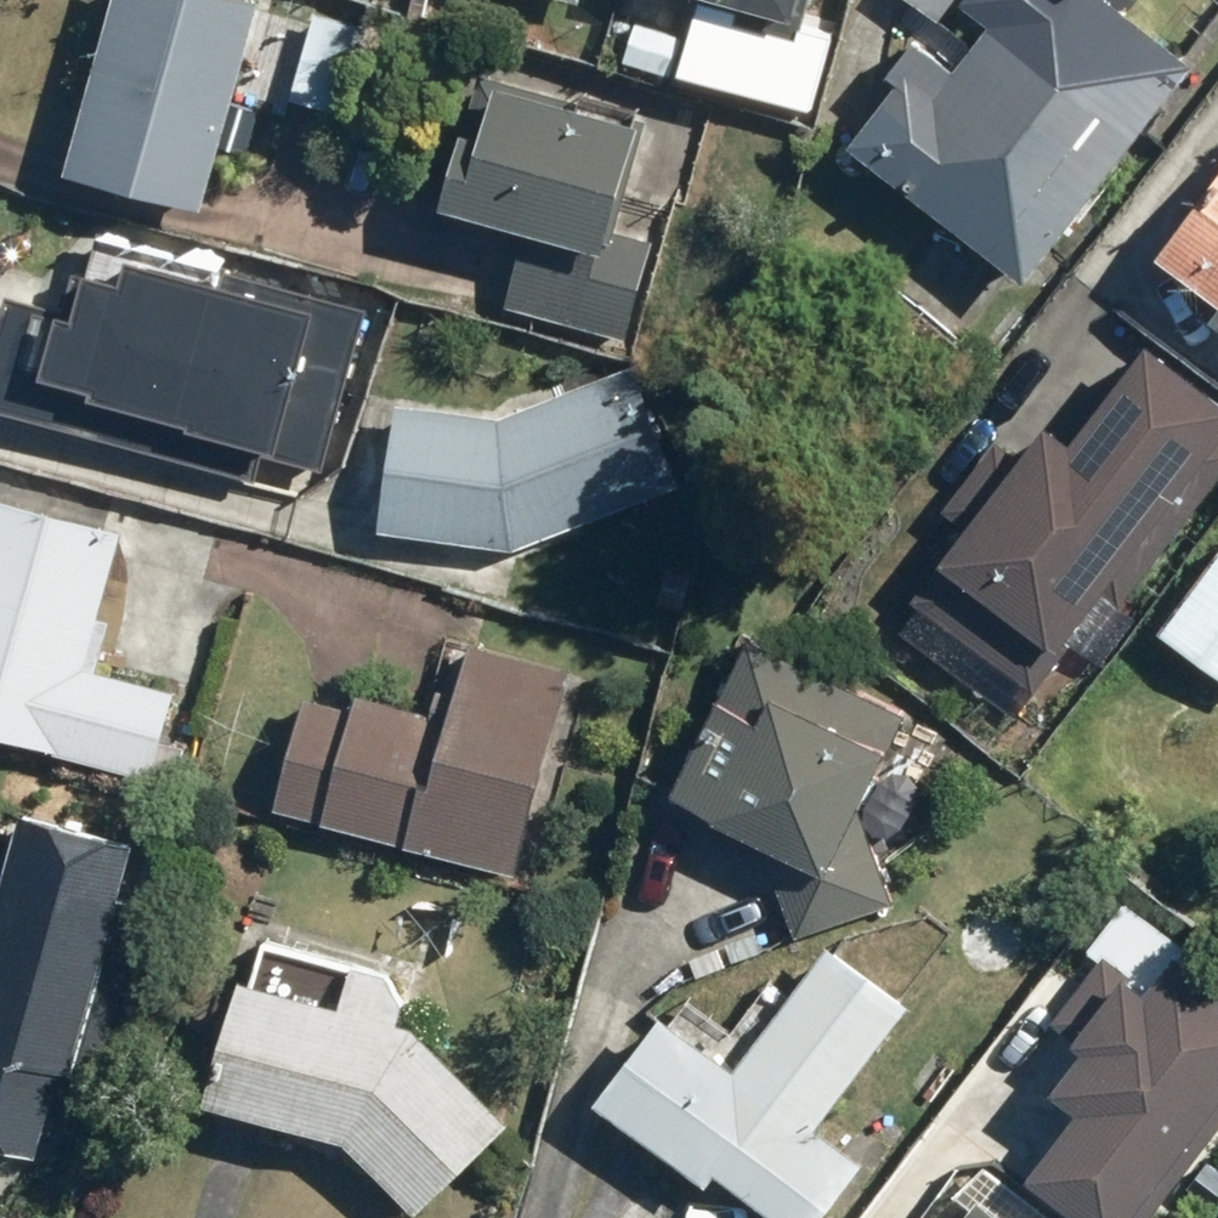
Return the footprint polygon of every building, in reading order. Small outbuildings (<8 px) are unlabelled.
[(56,177),(197,216),(257,5),(237,0),(106,0),(56,177)] [(783,24),(790,0),(696,0),(783,24)] [(1018,285),(1190,65),(1106,0),(958,0),(952,8),(978,28),(947,68),(908,37),(829,138),(1018,285)] [(929,26),(949,0),(896,0),(929,26)] [(498,308),(622,343),(650,245),(601,231),(631,125),(487,84),(473,132),(447,124),(423,206),(519,234),(498,308)] [(1147,258),(1217,312),(1217,166),(1147,258)] [(0,302),(0,413),(296,497),(347,467),(390,316),(90,231),(65,317),(1,298),(0,302)] [(1030,698),(1217,445),(1217,401),(1139,343),(1064,445),(1038,426),(1014,459),(992,443),(940,513),(961,528),(904,605),(1030,698)] [(623,367),(488,419),(388,404),(369,529),(511,551),(670,489),(623,367)] [(146,782),(171,689),(84,665),(120,533),(0,500),(0,742),(146,782)] [(1154,634),(1217,682),(1217,550),(1154,634)] [(888,897),(857,808),(903,715),(740,636),(661,798),(761,847),(790,931),(888,897)] [(301,680),(265,811),(518,880),(576,671),(455,638),(434,716),(301,680)] [(0,868),(0,1145),(31,1153),(38,1129),(79,1140),(142,902),(1,864),(0,868)] [(583,1106),(699,1190),(708,1177),(765,1217),(818,1217),(860,1161),(816,1129),(908,1003),(819,939),(725,1068),(650,1014),(583,1106)] [(1059,1217),(1122,1217),(1217,1096),(1217,991),(1168,952),(1141,986),(1099,953),(1046,1021),(1078,1046),(1039,1095),(1067,1117),(1015,1183),(1059,1217)] [(333,1144),(409,1217),(412,1217),(506,1122),(408,1027),(393,1023),(398,1003),(386,979),(342,967),(331,1006),(233,979),(198,1106),(333,1144)] [(980,1197),(963,1217),(1006,1217),(980,1197)]
